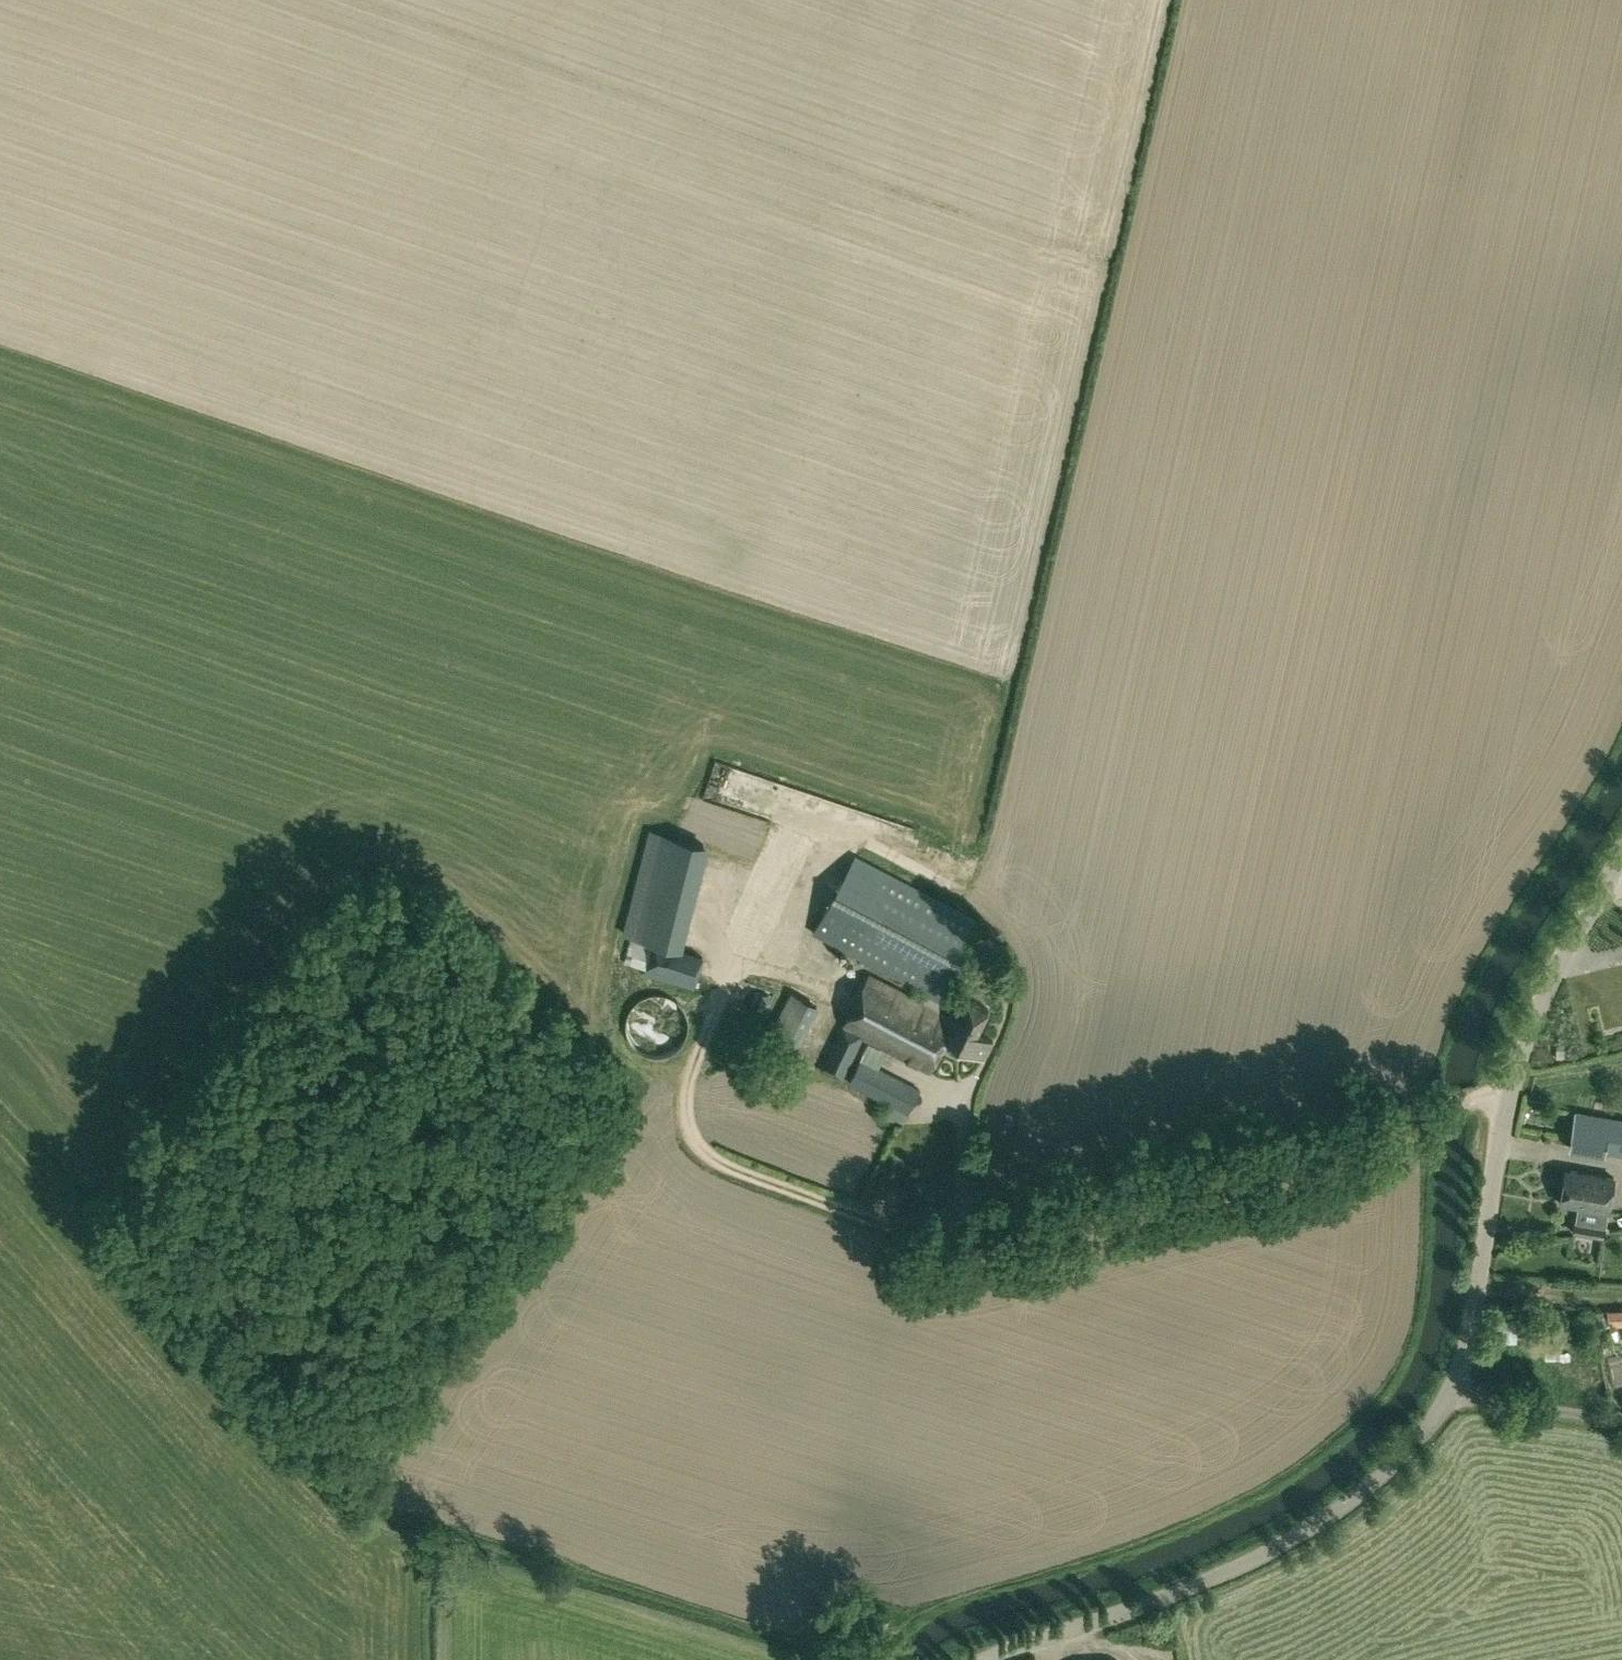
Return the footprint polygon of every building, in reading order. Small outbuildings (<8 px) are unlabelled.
[(814,933),(925,992),(938,999),(979,921),(855,855),(814,933)] [(622,935),(630,938),(624,964),(648,969),(645,977),(696,991),(704,958),(682,952),(701,880),(640,864),(622,935)] [(938,999),(925,992),(919,1004),(868,978),(819,1070),(839,1081),(861,1039),(927,1075),(947,1039),(982,1058),(991,1040),(976,1032),(988,1009),(960,994),(948,1016),(937,1011),(938,999)] [(788,992),(766,1037),(794,1051),(816,1006),(788,992)] [(632,1046),(637,1051),(645,1055),(651,1057),(656,1058),(661,1057),(668,1056),(674,1053),(679,1049),(683,1044),(686,1038),(688,1031),(688,1025),(688,1019),(685,1013),(682,1007),(678,1003),(673,999),(668,997),(663,996),(659,995),(657,995),(652,995),(646,997),(639,1001),(632,1009),(627,1018),(626,1026),(627,1033),(629,1040),(632,1046)] [(883,1113),(903,1123),(920,1089),(862,1059),(850,1084),(888,1103),(883,1113)] [(1621,1149),(1621,1120),(1575,1112),(1568,1148),(1611,1155),(1612,1148),(1621,1149)] [(1578,1208),(1573,1233),(1597,1237),(1599,1228),(1604,1229),(1613,1179),(1566,1170),(1560,1205),(1578,1208)] [(1610,1327),(1609,1323),(1605,1311),(1605,1310),(1572,1317),(1576,1334),(1610,1327)] [(1609,1323),(1621,1323),(1621,1311),(1605,1311),(1609,1323)] [(1504,1340),(1517,1341),(1518,1321),(1505,1321),(1504,1340)]
